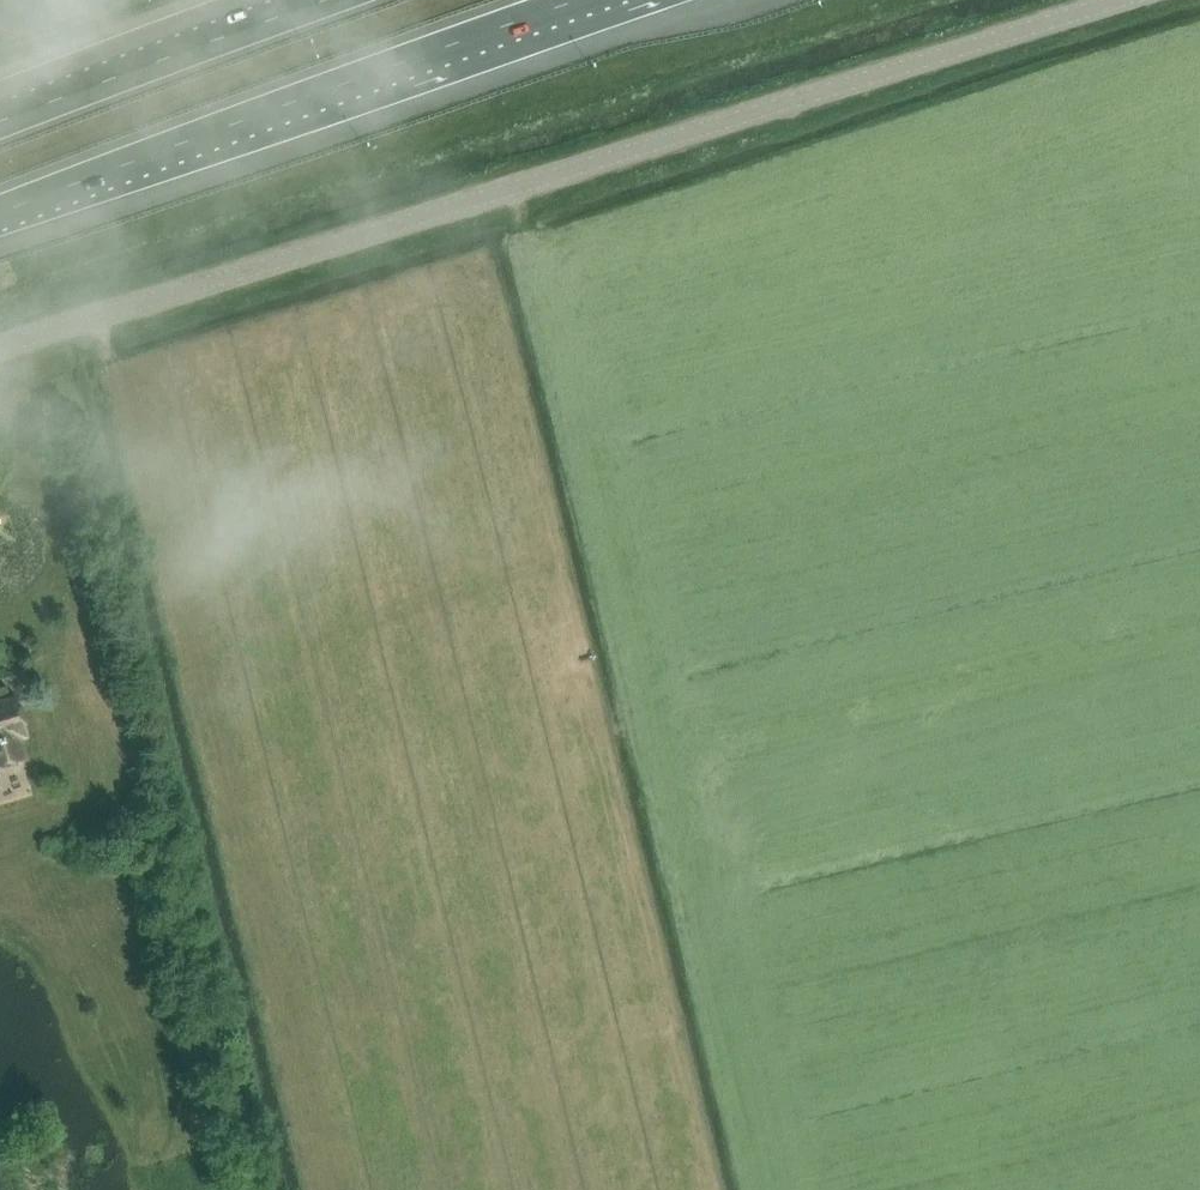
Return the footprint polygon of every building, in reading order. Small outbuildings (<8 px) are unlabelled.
[(26,760),(19,739),(27,737),(15,698),(0,703),(0,767),(26,760)]
